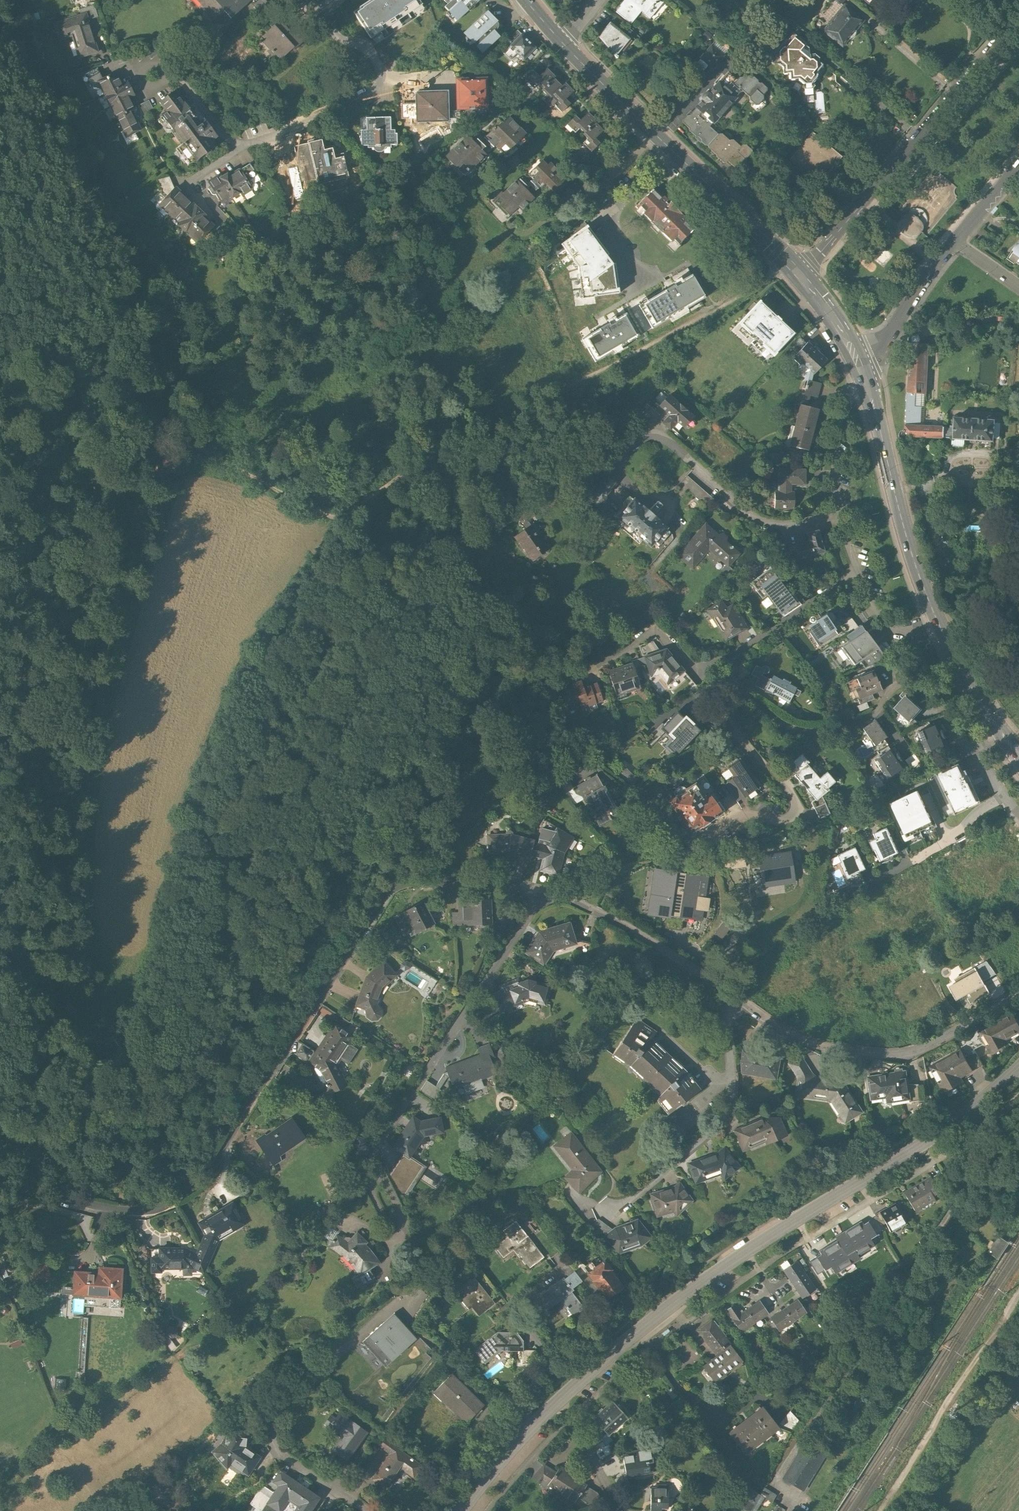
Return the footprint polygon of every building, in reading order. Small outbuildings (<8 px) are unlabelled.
[(220,18),(232,8),(239,16),(244,12),(258,0),(205,0),(220,18)] [(260,0),(258,0),(244,12),(247,16),(280,8),(274,0),(265,0),(262,2),(260,0)] [(353,11),(371,41),(425,7),(420,0),(370,0),(353,11)] [(450,2),(445,7),(457,21),(480,0),(449,0),(450,2)] [(620,9),(636,22),(646,10),(655,17),(669,0),(628,0),(620,9)] [(870,18),(851,1),(850,3),(848,4),(828,29),(847,45),(870,18)] [(86,7),(87,12),(93,11),(95,17),(104,14),(101,2),(86,7)] [(87,12),(61,20),(66,37),(78,33),(85,55),(104,50),(95,17),(93,11),(87,12)] [(501,25),(488,11),(463,34),(481,53),(499,37),(494,31),(501,25)] [(293,15),(271,34),(274,37),(270,40),(276,47),(275,49),(280,55),(284,52),(288,57),(301,46),(302,48),(313,39),(293,15)] [(634,37),(614,21),(603,35),(619,55),(634,37)] [(522,35),(517,30),(505,42),(510,47),(522,35)] [(811,41),(799,31),(792,39),(791,38),(787,43),(785,41),(777,50),(778,62),(784,62),(788,66),(789,72),(795,72),(795,78),(804,78),(809,82),(816,83),(822,76),(822,73),(820,72),(828,64),(824,61),(826,59),(824,57),(819,53),(817,51),(814,54),(811,57),(803,50),(811,41)] [(535,48),(522,35),(510,47),(503,53),(510,60),(518,53),(524,59),(535,48)] [(722,36),(717,43),(725,49),(730,42),(722,36)] [(725,49),(717,43),(705,57),(718,67),(730,53),(725,49)] [(540,83),(545,88),(554,79),(556,77),(547,69),(539,77),(534,73),(526,80),(534,89),(540,83)] [(110,77),(107,70),(101,73),(95,76),(99,84),(108,86),(104,80),(110,77)] [(741,97),(748,89),(739,82),(743,78),(734,70),(723,81),(741,97)] [(139,105),(135,97),(141,94),(135,83),(129,86),(122,71),(110,77),(104,80),(108,86),(115,100),(122,114),(136,107),(139,105)] [(745,76),(743,78),(739,82),(748,89),(755,95),(755,99),(760,104),(763,104),(768,99),(768,95),(767,94),(772,90),(772,87),(766,82),(764,82),(763,81),(763,79),(754,72),(751,72),(747,76),(745,76)] [(492,76),(462,77),(463,107),(493,106),(492,76)] [(562,87),(554,79),(545,88),(542,91),(550,99),(562,87)] [(741,97),(723,81),(715,90),(706,100),(700,107),(717,122),(718,123),(741,97)] [(565,84),(562,87),(550,99),(546,103),(551,108),(557,102),(560,105),(557,108),(562,113),(570,105),(565,100),(573,92),(565,84)] [(828,112),(827,89),(814,89),(815,112),(828,112)] [(167,100),(174,109),(169,113),(204,160),(220,148),(216,143),(225,137),(215,124),(209,128),(180,90),(167,100)] [(454,90),(423,91),(423,120),(455,120),(454,90)] [(155,98),(146,103),(150,112),(160,107),(155,98)] [(129,128),(143,121),(136,107),(122,114),(129,128)] [(714,125),(717,122),(700,107),(695,113),(692,113),(688,118),(688,121),(693,125),(695,126),(695,129),(700,134),(702,134),(706,137),(706,140),(709,143),(712,145),(723,133),(714,125)] [(579,126),(587,134),(601,120),(594,112),(584,120),(580,115),(572,123),(577,128),(579,126)] [(397,116),(373,116),(373,128),(368,128),(368,142),(374,142),(374,145),(379,145),(380,147),(382,148),(383,149),(385,149),(387,149),(389,149),(390,148),(391,146),(392,144),(397,144),(397,142),(404,142),(403,131),(402,131),(401,128),(397,128),(397,116)] [(498,128),(491,134),(481,144),(472,135),(452,155),(469,173),(489,153),(500,143),(510,154),(530,134),(513,116),(500,130),(498,128)] [(143,121),(129,128),(133,135),(142,131),(148,127),(144,120),(143,121)] [(609,128),(601,120),(587,134),(595,142),(591,146),(595,150),(603,143),(599,138),(609,128)] [(145,136),(142,131),(133,135),(129,128),(127,129),(134,142),(145,136)] [(725,131),(723,133),(712,145),(717,150),(722,154),(721,155),(728,162),(731,161),(732,160),(734,162),(742,169),(751,160),(751,158),(757,151),(757,150),(750,144),(748,144),(746,146),(738,139),(736,139),(735,140),(725,131)] [(354,162),(324,138),(311,154),(341,178),(354,162)] [(550,157),(534,170),(553,191),(568,178),(550,157)] [(261,158),(256,161),(263,172),(268,169),(261,158)] [(256,161),(246,167),(252,178),(263,172),(256,161)] [(223,174),(214,180),(226,200),(236,194),(238,197),(248,191),(249,194),(258,188),(252,178),(246,167),(245,167),(236,173),(235,171),(225,177),(223,174)] [(164,178),(170,198),(180,188),(176,174),(164,178)] [(509,189),(499,198),(514,214),(524,204),(528,208),(541,196),(524,178),(510,191),(509,189)] [(221,225),(182,186),(180,188),(170,198),(165,202),(204,241),(221,225)] [(672,198),(660,186),(642,205),(682,244),(700,226),(689,214),(686,216),(670,200),(672,198)] [(588,227),(563,245),(582,272),(586,297),(618,293),(614,262),(588,227)] [(872,256),(884,266),(894,253),(882,244),(872,256)] [(1018,247),(1018,246),(1009,258),(1018,265),(1018,246),(1018,247)] [(689,269),(639,298),(655,326),(705,298),(689,269)] [(796,333),(760,300),(738,323),(748,332),(744,337),(760,352),(764,348),(771,354),(774,357),(796,333)] [(627,307),(582,334),(597,361),(643,334),(627,307)] [(908,337),(907,340),(908,342),(909,344),(907,393),(923,394),(925,394),(928,344),(920,344),(920,340),(919,338),(919,336),(917,335),(915,334),(913,334),(911,334),(909,336),(908,337)] [(800,338),(790,349),(796,355),(807,344),(800,338)] [(796,355),(793,358),(800,365),(802,363),(811,370),(814,373),(815,374),(827,360),(808,343),(807,344),(796,355)] [(764,348),(760,352),(767,358),(771,354),(764,348)] [(808,373),(811,370),(802,363),(800,365),(798,367),(806,374),(807,372),(808,373)] [(808,380),(804,395),(810,396),(817,398),(821,383),(811,381),(808,380)] [(921,427),(923,394),(907,393),(906,426),(921,427)] [(807,407),(810,396),(804,395),(801,394),(798,405),(801,405),(807,407)] [(693,416),(669,395),(659,406),(670,415),(663,423),(676,434),(683,426),(684,427),(693,416)] [(801,405),(795,427),(813,431),(818,409),(807,407),(801,405)] [(955,439),(973,440),(973,419),(956,418),(955,439)] [(995,421),(973,419),(973,440),(993,442),(995,421)] [(811,437),(813,431),(795,427),(792,426),(789,436),(793,437),(791,446),(808,450),(810,442),(813,443),(814,438),(811,437)] [(909,437),(909,436),(940,438),(944,438),(944,428),(921,427),(906,426),(905,431),(904,431),(901,431),(900,433),(899,435),(899,436),(900,438),(900,439),(901,440),(902,440),(904,441),(906,440),(907,440),(908,438),(909,437)] [(576,460),(574,465),(583,470),(586,465),(588,466),(590,461),(581,456),(578,461),(576,460)] [(780,484),(780,492),(791,492),(791,484),(805,484),(805,470),(779,470),(779,484),(780,484)] [(687,475),(679,485),(706,508),(714,499),(687,475)] [(616,484),(606,476),(597,486),(589,487),(590,493),(597,492),(598,503),(606,502),(606,495),(616,484)] [(795,492),(791,492),(780,492),(775,492),(775,509),(795,509),(795,492)] [(656,503),(649,511),(631,497),(629,497),(623,503),(623,505),(626,508),(618,517),(619,518),(615,523),(638,544),(643,540),(650,546),(655,540),(660,545),(670,534),(664,529),(666,527),(653,516),(661,507),(656,503)] [(706,524),(678,555),(693,568),(709,550),(727,567),(738,554),(706,524)] [(530,525),(515,536),(533,561),(548,550),(530,525)] [(824,553),(818,530),(807,533),(809,543),(791,548),(794,562),(824,553)] [(788,594),(775,575),(762,584),(780,610),(774,614),(778,620),(805,601),(796,588),(788,594)] [(723,600),(708,610),(729,639),(749,628),(735,604),(728,608),(723,600)] [(801,623),(806,630),(810,628),(810,627),(821,619),(820,618),(816,612),(801,623)] [(828,614),(825,616),(838,634),(840,637),(846,632),(843,627),(853,620),(851,618),(848,618),(843,622),(835,618),(831,613),(828,614)] [(821,619),(810,627),(810,628),(822,645),(838,634),(825,616),(825,615),(820,618),(821,619)] [(846,632),(848,635),(858,627),(853,620),(843,627),(846,632)] [(866,631),(862,625),(847,636),(851,642),(866,631)] [(866,631),(851,642),(842,648),(843,649),(850,658),(856,666),(861,662),(866,669),(887,659),(866,631)] [(647,642),(650,652),(665,647),(658,638),(647,642)] [(665,647),(650,652),(658,673),(666,670),(674,679),(689,667),(690,666),(672,644),(665,647)] [(850,658),(843,649),(838,652),(845,661),(850,658)] [(644,656),(638,659),(642,669),(648,666),(644,656)] [(638,659),(614,667),(623,692),(647,683),(642,669),(638,659)] [(768,692),(768,690),(773,681),(763,676),(764,674),(766,670),(762,668),(757,666),(753,674),(761,678),(757,686),(768,692)] [(763,667),(762,668),(766,670),(764,674),(768,674),(769,674),(770,672),(770,670),(770,668),(768,666),(766,666),(763,667)] [(704,684),(689,667),(674,679),(687,695),(704,684)] [(874,672),(846,683),(849,693),(857,690),(861,698),(873,693),(882,690),(874,672)] [(586,676),(566,684),(573,702),(586,697),(589,705),(609,697),(603,679),(589,684),(586,676)] [(798,689),(775,677),(773,681),(768,690),(791,702),(795,695),(800,697),(802,693),(797,690),(798,689)] [(873,693),(861,698),(864,704),(868,703),(875,700),(873,693)] [(922,710),(906,695),(894,709),(909,723),(922,710)] [(870,708),(868,703),(864,704),(859,706),(862,712),(870,708)] [(680,711),(679,710),(665,725),(661,729),(665,733),(674,741),(668,747),(674,753),(676,751),(679,754),(701,731),(690,721),(691,719),(682,710),(680,711)] [(864,729),(875,746),(888,737),(876,721),(864,729)] [(661,729),(665,725),(663,723),(654,732),(660,738),(665,733),(661,729)] [(918,733),(922,743),(943,734),(939,724),(918,733)] [(947,745),(943,734),(922,743),(927,754),(947,745)] [(875,761),(881,770),(900,757),(893,748),(875,761)] [(820,778),(808,765),(809,763),(803,756),(790,767),(797,774),(795,776),(802,784),(804,782),(808,788),(807,789),(816,799),(817,801),(822,796),(829,790),(828,788),(835,782),(827,772),(820,778)] [(906,767),(900,757),(881,770),(888,780),(906,767)] [(726,785),(736,800),(746,793),(748,795),(757,788),(740,762),(730,769),(736,778),(726,785)] [(631,782),(637,773),(625,764),(619,773),(631,782)] [(955,815),(981,804),(965,771),(962,772),(958,764),(936,774),(955,815)] [(574,788),(564,770),(553,777),(574,805),(586,798),(601,825),(612,820),(611,817),(618,813),(611,801),(609,802),(602,790),(604,788),(597,775),(574,788)] [(667,802),(689,834),(725,810),(702,778),(686,789),(684,787),(682,787),(679,787),(677,789),(675,791),(674,794),(676,796),(667,802)] [(917,791),(890,804),(906,838),(933,826),(917,791)] [(829,814),(822,796),(817,801),(816,799),(813,802),(812,803),(813,804),(819,819),(829,814)] [(546,846),(533,843),(530,854),(544,858),(541,871),(557,875),(564,852),(567,847),(571,839),(572,838),(557,829),(558,828),(544,820),(533,836),(547,845),(546,846)] [(880,862),(899,854),(886,828),(874,834),(876,841),(871,844),(880,862)] [(529,857),(530,854),(533,843),(533,841),(511,835),(488,836),(488,853),(509,853),(529,857)] [(577,842),(571,839),(567,847),(572,850),(577,842)] [(851,885),(847,878),(866,869),(856,848),(832,859),(835,867),(829,870),(838,890),(851,885)] [(736,853),(724,855),(726,870),(746,867),(744,859),(737,859),(736,853)] [(788,854),(761,859),(765,886),(793,882),(788,854)] [(706,879),(656,872),(653,892),(657,893),(654,914),(668,916),(669,913),(700,918),(702,909),(706,909),(708,900),(703,899),(706,879)] [(490,900),(459,901),(459,913),(453,913),(453,925),(478,924),(490,924),(491,924),(490,900)] [(434,923),(423,902),(396,917),(405,935),(420,927),(421,930),(434,923)] [(539,933),(526,953),(543,964),(549,956),(547,954),(551,948),(575,941),(575,943),(578,944),(580,940),(574,939),(569,924),(539,933)] [(588,956),(592,943),(580,940),(578,944),(577,953),(588,956)] [(401,964),(401,969),(405,971),(410,968),(411,964),(406,961),(401,964)] [(986,961),(975,967),(983,981),(996,974),(986,961)] [(396,975),(384,962),(367,978),(357,1005),(367,1009),(367,1016),(372,1020),(377,1019),(381,1015),(381,1010),(376,1005),(382,988),(396,975)] [(975,967),(954,979),(956,983),(964,997),(969,994),(971,996),(967,998),(971,1004),(990,993),(983,981),(975,967)] [(545,1004),(550,986),(527,980),(518,980),(501,987),(503,992),(509,1008),(529,1000),(545,1004)] [(957,1000),(964,997),(956,983),(949,987),(957,1000)] [(497,1013),(509,1008),(503,992),(490,997),(497,1013)] [(1012,1013),(979,1032),(985,1043),(991,1053),(1008,1043),(1005,1039),(1018,1032),(1018,1025),(1017,1022),(1012,1013)] [(635,1060),(651,1075),(672,1050),(655,1035),(660,1029),(642,1016),(618,1050),(635,1060)] [(362,1030),(351,1023),(349,1027),(347,1030),(357,1037),(362,1030)] [(351,1035),(334,1024),(316,1052),(308,1063),(314,1067),(322,1082),(314,1086),(312,1090),(314,1094),(319,1095),(326,1092),(328,1087),(331,1092),(346,1085),(334,1061),(337,1057),(348,1064),(357,1049),(346,1042),(351,1035)] [(985,1043),(979,1032),(956,1044),(960,1050),(961,1050),(972,1071),(983,1065),(974,1049),(985,1043)] [(303,1044),(296,1054),(308,1063),(316,1052),(303,1044)] [(450,1077),(455,1090),(465,1086),(468,1093),(482,1087),(479,1078),(486,1075),(487,1078),(496,1074),(494,1069),(491,1059),(494,1057),(490,1045),(479,1049),(482,1057),(458,1067),(457,1064),(446,1068),(448,1073),(450,1077)] [(498,1055),(494,1057),(491,1059),(494,1069),(500,1067),(509,1073),(518,1059),(502,1048),(498,1055)] [(690,1067),(672,1050),(651,1075),(666,1089),(662,1095),(672,1108),(703,1086),(690,1067)] [(779,1057),(743,1050),(741,1062),(742,1073),(775,1079),(779,1057)] [(930,1067),(944,1093),(963,1082),(960,1077),(972,1071),(961,1050),(960,1050),(930,1067)] [(801,1057),(790,1064),(797,1076),(798,1077),(798,1079),(796,1095),(831,1100),(833,1102),(845,1121),(861,1111),(844,1084),(844,1082),(819,1078),(814,1076),(805,1064),(801,1057)] [(897,1072),(867,1077),(871,1099),(881,1097),(881,1105),(884,1107),(890,1106),(892,1103),(892,1101),(910,1098),(908,1087),(906,1072),(903,1072),(903,1069),(898,1070),(897,1072)] [(450,1077),(448,1073),(445,1074),(436,1088),(440,1090),(448,1078),(450,1077)] [(436,1088),(427,1081),(420,1093),(435,1102),(442,1092),(440,1090),(436,1088)] [(919,1085),(908,1087),(910,1098),(910,1102),(922,1100),(919,1085)] [(414,1118),(399,1141),(400,1142),(395,1150),(409,1158),(422,1137),(443,1132),(440,1119),(421,1123),(414,1118)] [(738,1141),(742,1151),(748,1148),(749,1149),(762,1143),(762,1138),(771,1138),(773,1141),(787,1134),(779,1118),(769,1118),(767,1120),(758,1120),(744,1126),(744,1125),(734,1130),(734,1131),(739,1140),(738,1141)] [(265,1135),(256,1141),(274,1165),(281,1160),(279,1152),(288,1145),(292,1147),(303,1139),(291,1121),(272,1132),(273,1133),(267,1137),(265,1135)] [(601,1171),(571,1132),(554,1146),(572,1169),(564,1177),(578,1192),(601,1171)] [(358,1138),(356,1153),(368,1155),(370,1139),(358,1138)] [(714,1155),(690,1163),(696,1183),(720,1174),(724,1179),(740,1167),(724,1147),(714,1155)] [(947,1169),(938,1175),(946,1188),(955,1183),(947,1169)] [(937,1173),(910,1189),(921,1209),(942,1197),(939,1192),(946,1188),(938,1175),(937,1173)] [(670,1189),(650,1195),(655,1217),(672,1212),(676,1216),(692,1201),(679,1183),(670,1189)] [(901,1200),(886,1209),(891,1219),(896,1228),(912,1220),(909,1214),(903,1203),(901,1200)] [(908,1200),(903,1203),(909,1214),(914,1211),(908,1200)] [(206,1234),(197,1254),(192,1267),(204,1272),(215,1247),(212,1246),(215,1236),(239,1222),(234,1213),(237,1210),(232,1204),(222,1210),(223,1211),(208,1220),(207,1219),(199,1223),(206,1234)] [(886,1209),(881,1211),(886,1222),(891,1219),(886,1209)] [(613,1228),(598,1217),(589,1225),(597,1235),(603,1231),(606,1234),(613,1228)] [(548,1254),(521,1218),(508,1227),(514,1234),(501,1244),(509,1254),(519,1247),(533,1265),(548,1254)] [(616,1226),(613,1228),(606,1234),(605,1235),(618,1252),(626,1250),(625,1247),(639,1241),(641,1244),(651,1235),(638,1218),(616,1226)] [(871,1220),(840,1236),(850,1254),(880,1237),(871,1220)] [(342,1238),(337,1236),(334,1240),(332,1240),(332,1241),(333,1242),(330,1247),(337,1250),(343,1255),(345,1253),(351,1259),(357,1265),(355,1268),(359,1274),(370,1267),(378,1262),(375,1257),(368,1249),(364,1245),(366,1242),(357,1233),(348,1242),(345,1241),(342,1238)] [(1000,1235),(990,1251),(999,1257),(1010,1242),(1000,1235)] [(192,1275),(192,1267),(197,1254),(183,1248),(180,1249),(160,1249),(160,1256),(150,1257),(151,1274),(162,1273),(162,1268),(183,1268),(183,1276),(192,1275)] [(610,1257),(593,1270),(612,1294),(620,1288),(621,1289),(628,1283),(615,1267),(617,1266),(610,1257)] [(790,1268),(799,1281),(811,1273),(802,1259),(790,1268)] [(371,1268),(370,1267),(359,1274),(352,1279),(357,1288),(368,1281),(369,1282),(374,1278),(375,1276),(374,1274),(372,1273),(370,1270),(371,1270),(371,1268)] [(856,1267),(833,1278),(839,1290),(862,1278),(856,1267)] [(106,1274),(74,1272),(73,1295),(74,1295),(74,1299),(73,1299),(72,1314),(83,1315),(84,1306),(120,1308),(122,1269),(107,1268),(106,1274)] [(587,1278),(581,1269),(571,1276),(570,1275),(534,1302),(545,1317),(551,1312),(550,1310),(567,1297),(579,1313),(590,1305),(577,1288),(579,1287),(578,1285),(587,1278)] [(820,1286),(811,1273),(799,1281),(807,1294),(820,1286)] [(463,1290),(476,1306),(479,1304),(486,1313),(502,1300),(482,1275),(463,1290)] [(871,1294),(865,1283),(856,1288),(861,1299),(871,1294)] [(803,1297),(790,1306),(798,1319),(812,1310),(803,1297)] [(765,1298),(750,1308),(759,1320),(773,1311),(765,1298)] [(746,1329),(759,1320),(750,1308),(746,1310),(741,1302),(732,1307),(746,1329)] [(785,1328),(798,1319),(790,1306),(776,1315),(785,1328)] [(391,1319),(368,1339),(375,1346),(382,1340),(398,1357),(422,1335),(410,1322),(402,1330),(391,1319)] [(735,1349),(712,1319),(697,1331),(717,1356),(705,1365),(718,1381),(726,1374),(725,1373),(742,1360),(734,1350),(735,1349)] [(503,1329),(481,1347),(492,1360),(507,1348),(529,1348),(530,1348),(530,1338),(523,1329),(503,1329)] [(18,1335),(8,1338),(12,1348),(22,1344),(18,1335)] [(813,1347),(807,1336),(800,1340),(804,1347),(805,1346),(807,1350),(813,1347)] [(530,1348),(529,1348),(529,1361),(542,1361),(542,1348),(530,1348)] [(490,1402),(458,1372),(441,1390),(473,1421),(490,1402)] [(65,1380),(54,1379),(54,1388),(64,1389),(65,1380)] [(618,1397),(600,1414),(614,1430),(633,1414),(618,1397)] [(715,1420),(703,1402),(694,1408),(707,1426),(715,1420)] [(783,1425),(768,1405),(734,1431),(749,1451),(783,1425)] [(374,1430),(346,1410),(343,1415),(335,1426),(348,1435),(339,1447),(345,1451),(354,1458),(374,1430)] [(329,1421),(335,1426),(343,1415),(337,1411),(329,1421)] [(783,1421),(790,1429),(800,1420),(792,1412),(783,1421)] [(218,1448),(233,1465),(238,1461),(255,1472),(267,1455),(252,1445),(257,1433),(239,1422),(228,1441),(218,1448)] [(394,1432),(386,1443),(397,1451),(379,1477),(394,1487),(408,1466),(420,1475),(428,1463),(400,1444),(403,1439),(394,1432)] [(608,1439),(599,1444),(605,1456),(618,1450),(614,1442),(610,1444),(608,1439)] [(830,1452),(809,1440),(788,1476),(808,1488),(830,1452)] [(655,1446),(628,1450),(631,1473),(654,1470),(653,1459),(657,1459),(655,1446)] [(347,1467),(354,1458),(345,1451),(338,1461),(347,1467)] [(532,1469),(538,1474),(548,1463),(542,1458),(532,1469)] [(774,1465),(770,1459),(761,1465),(765,1471),(774,1465)] [(549,1476),(555,1481),(562,1470),(549,1462),(548,1463),(538,1474),(544,1481),(549,1476)] [(578,1471),(565,1464),(562,1470),(555,1481),(553,1483),(579,1500),(583,1494),(591,1482),(577,1474),(578,1471)] [(280,1480),(286,1484),(293,1473),(287,1469),(280,1480)] [(301,1510),(316,1510),(326,1495),(293,1473),(286,1484),(281,1491),(274,1501),(286,1509),(295,1497),(306,1504),(301,1510)] [(626,1494),(633,1489),(625,1479),(618,1484),(626,1494)] [(604,1490),(591,1482),(583,1494),(592,1500),(594,1503),(596,1502),(597,1504),(608,1499),(604,1490)] [(746,1482),(736,1499),(756,1510),(766,1493),(765,1493),(746,1482)] [(281,1491),(269,1483),(257,1501),(268,1508),(277,1510),(285,1510),(286,1509),(274,1501),(281,1491)] [(657,1485),(656,1510),(667,1510),(667,1506),(673,1506),(673,1485),(657,1485)] [(782,1492),(770,1485),(765,1493),(766,1493),(777,1500),(782,1492)] [(741,1505),(736,1501),(733,1506),(738,1509),(741,1505)]
